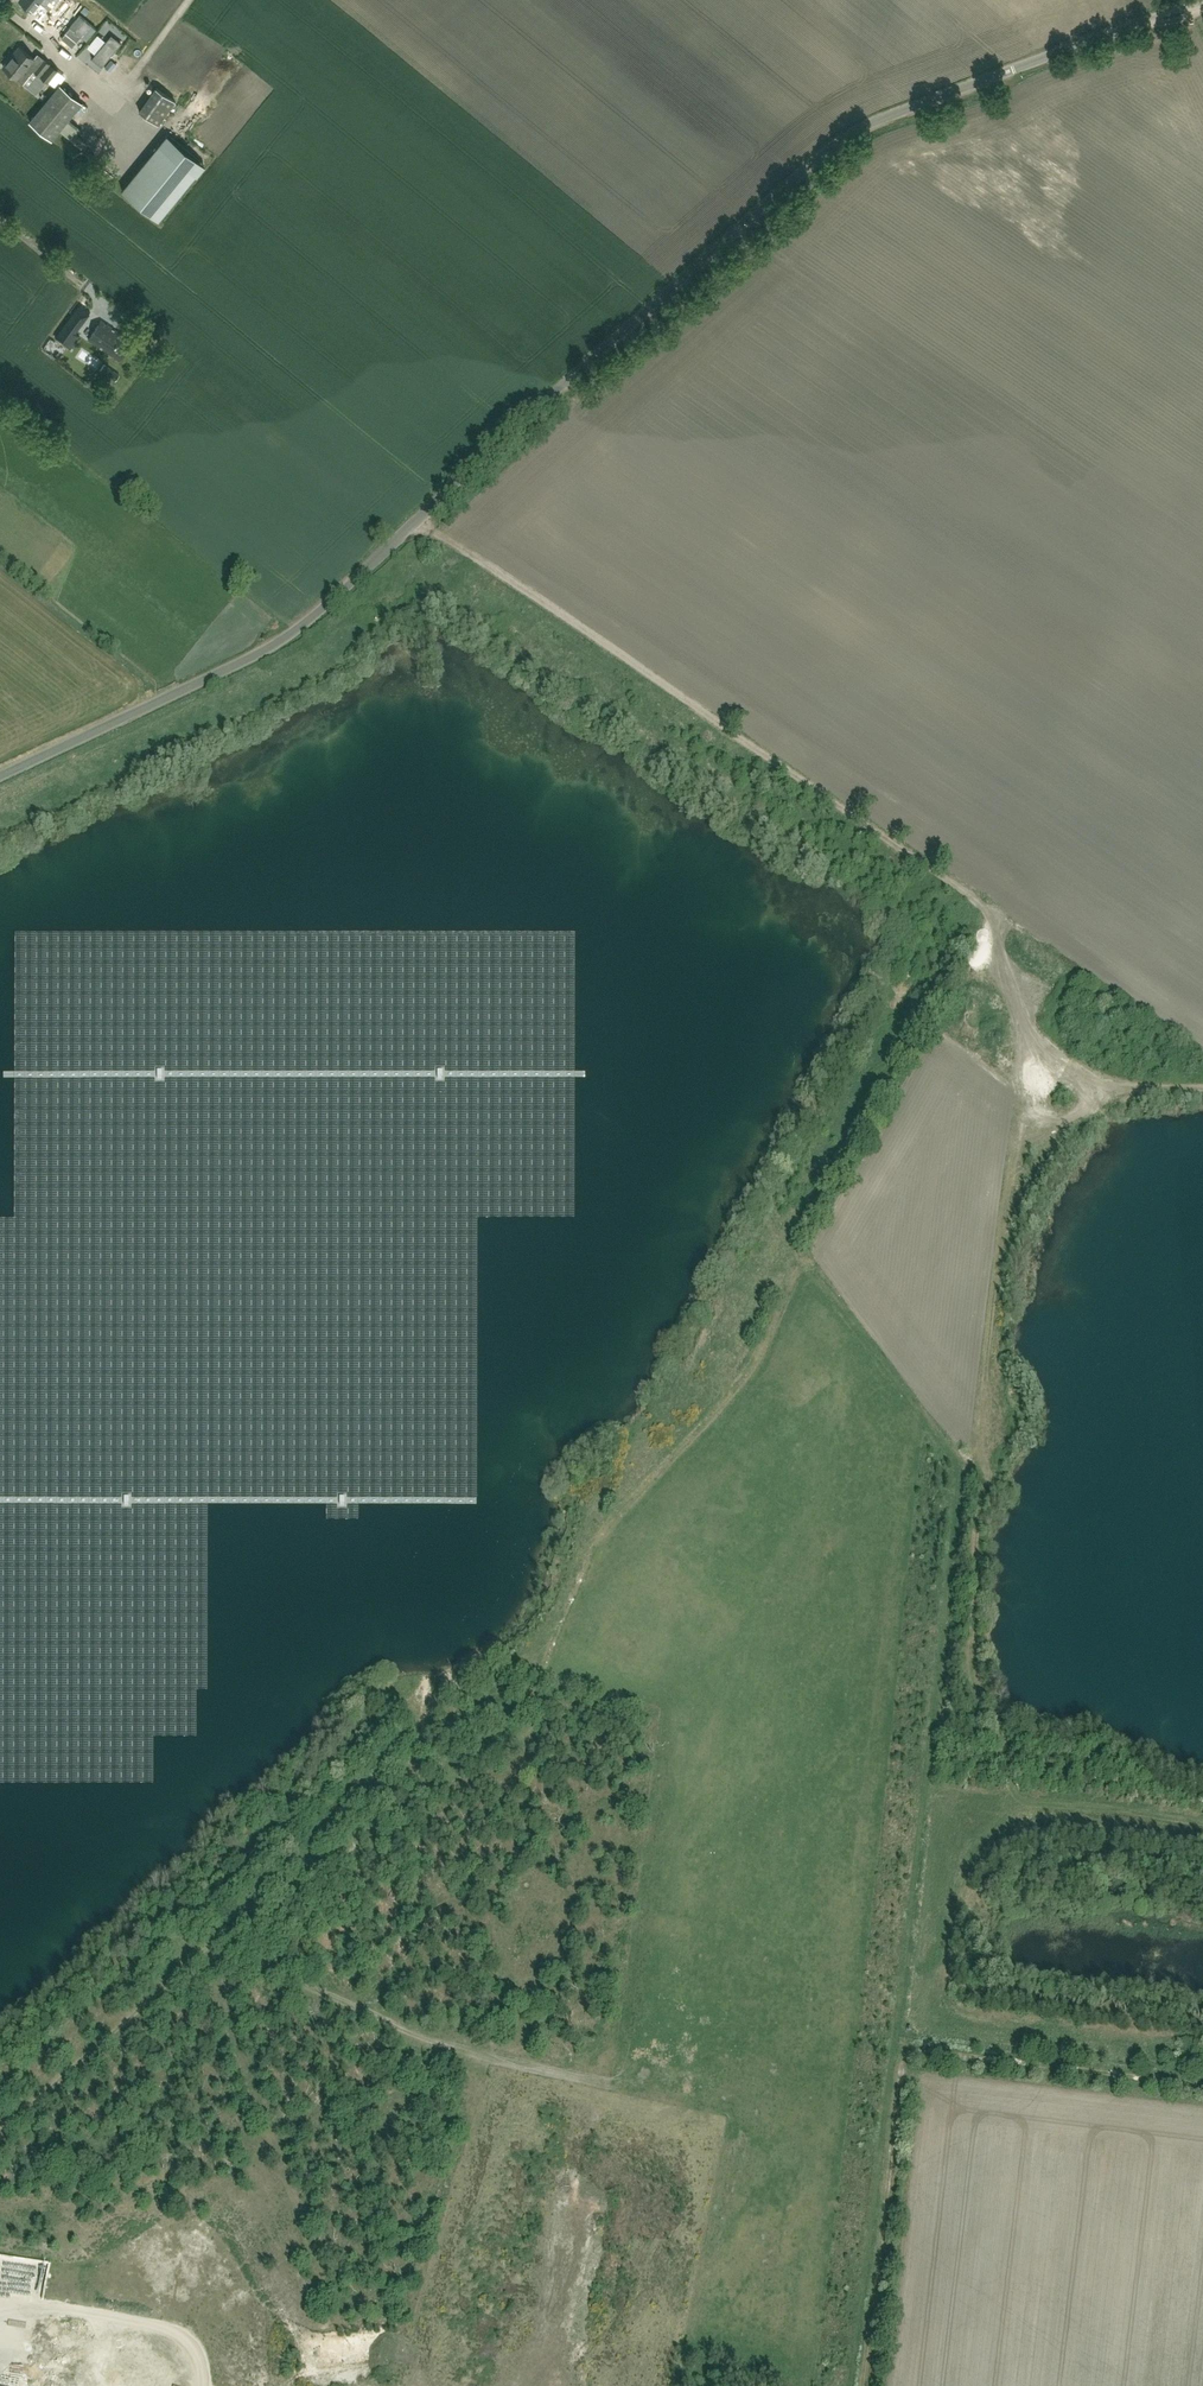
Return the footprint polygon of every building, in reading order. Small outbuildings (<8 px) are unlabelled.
[(33,10),(41,0),(21,0),(33,10)] [(110,33),(91,57),(102,66),(121,42),(110,33)] [(48,81),(58,69),(43,58),(39,62),(34,58),(19,46),(3,66),(18,78),(28,65),(48,81)] [(60,83),(30,120),(52,138),(82,101),(60,83)] [(203,167),(166,138),(122,194),(159,223),(203,167)] [(80,304),(56,338),(70,348),(79,336),(74,333),(90,311),(80,304)] [(120,359),(132,340),(101,320),(88,339),(120,359)] [(115,380),(119,375),(104,364),(100,370),(115,380)]
